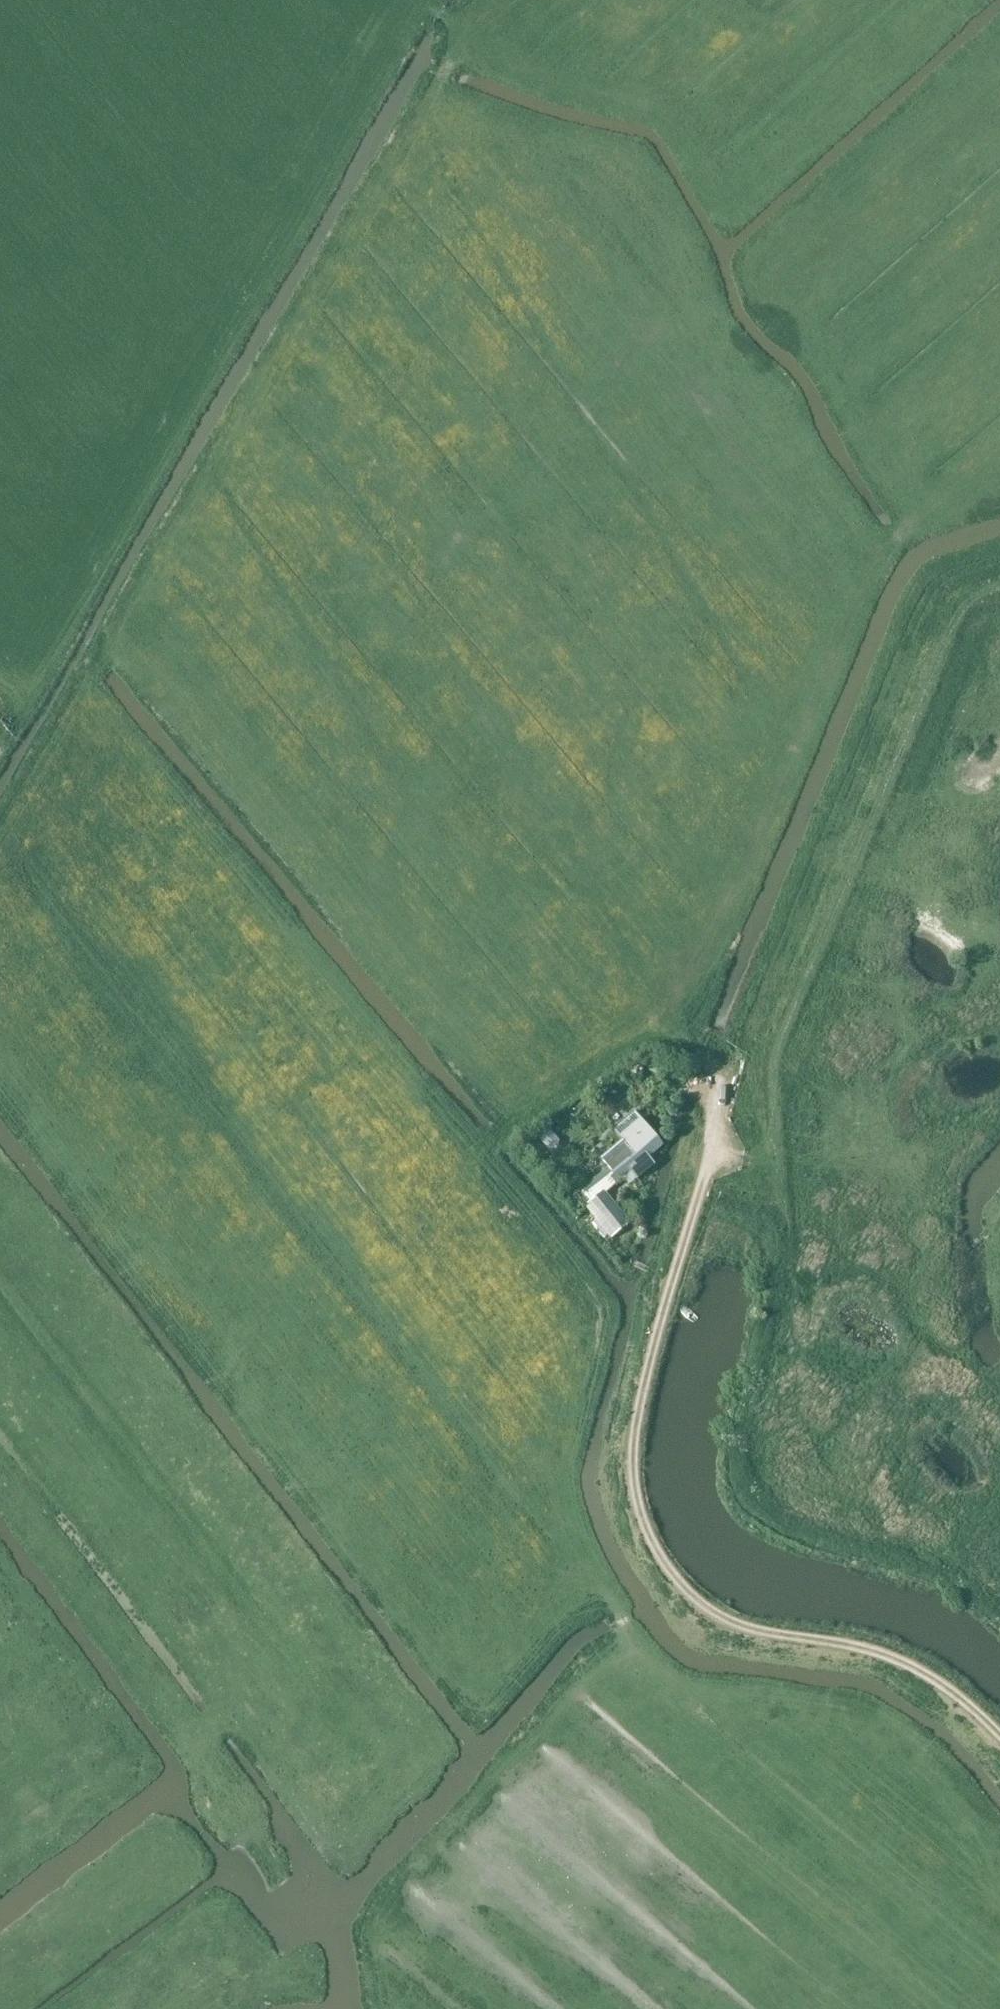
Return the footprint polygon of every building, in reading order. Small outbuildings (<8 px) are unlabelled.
[(608,1169),(582,1190),(592,1202),(604,1192),(606,1194),(630,1173),(637,1181),(656,1164),(650,1157),(661,1147),(650,1133),(633,1112),(611,1131),(624,1146),(603,1163),(608,1169)] [(592,1202),(588,1205),(613,1238),(630,1225),(606,1194),(604,1192),(592,1202)]
